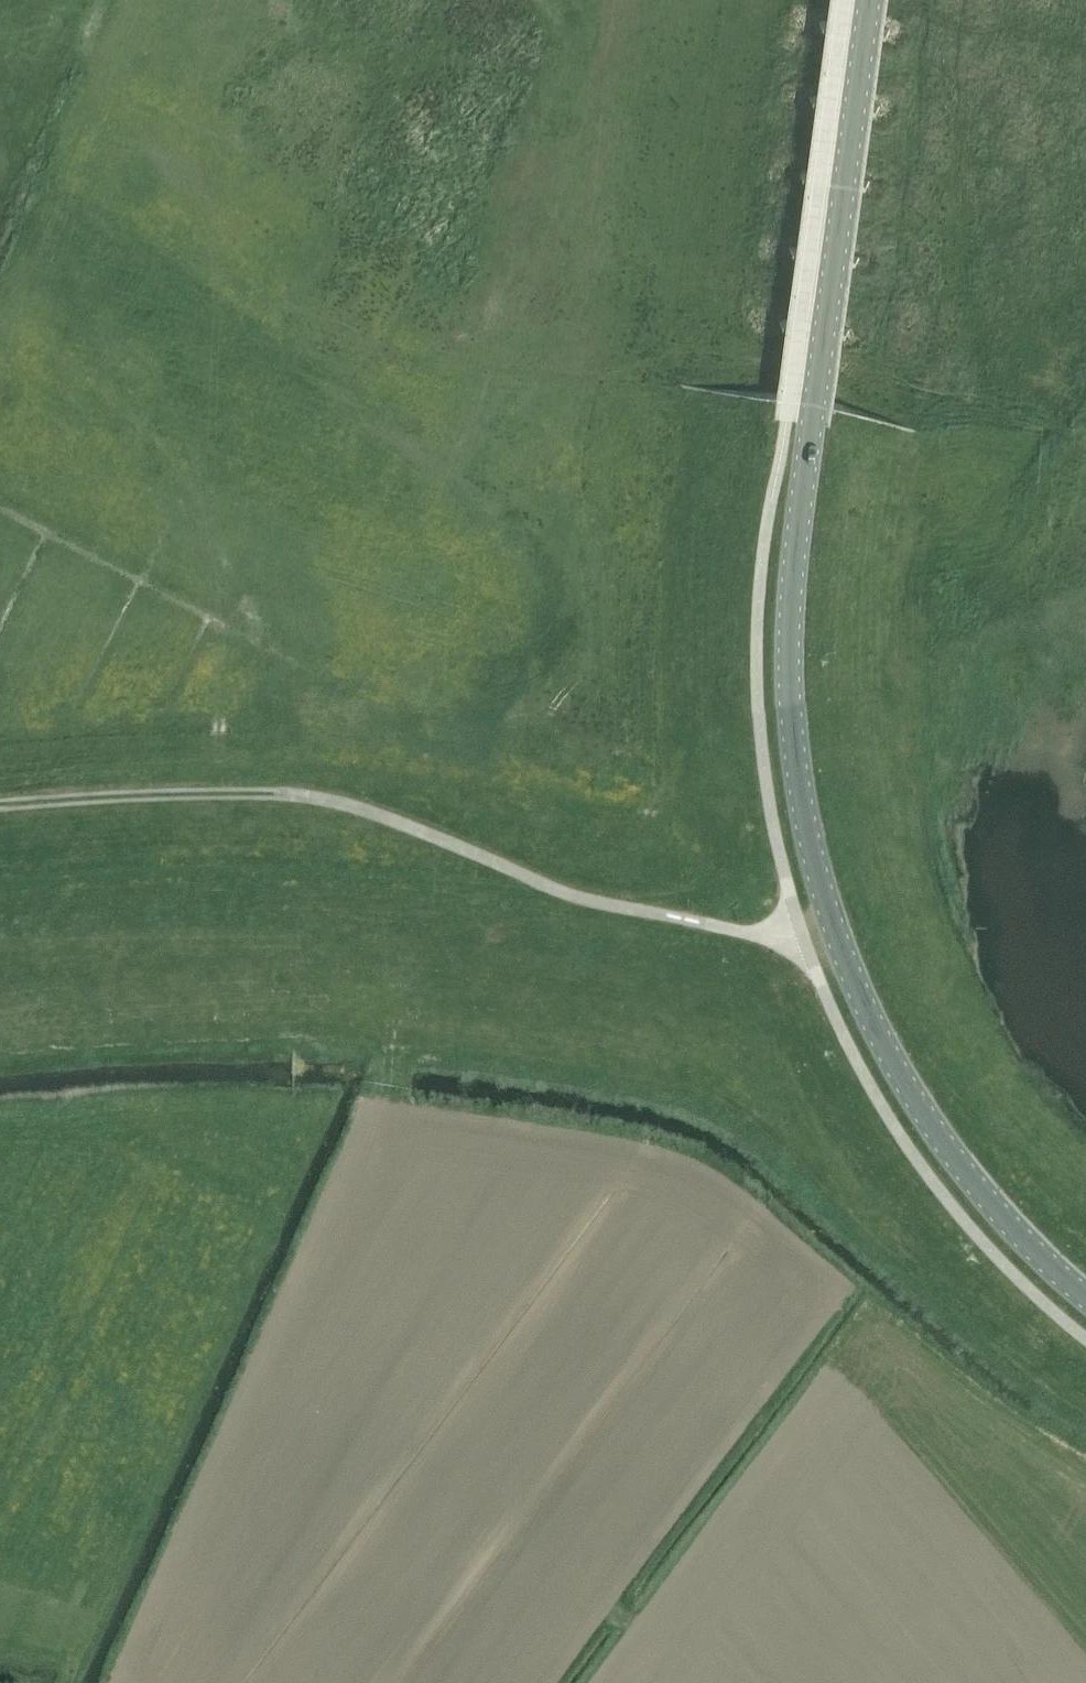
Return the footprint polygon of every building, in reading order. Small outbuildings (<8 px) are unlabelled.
[(949,9),(948,0),(937,0),(937,10),(949,9)]
